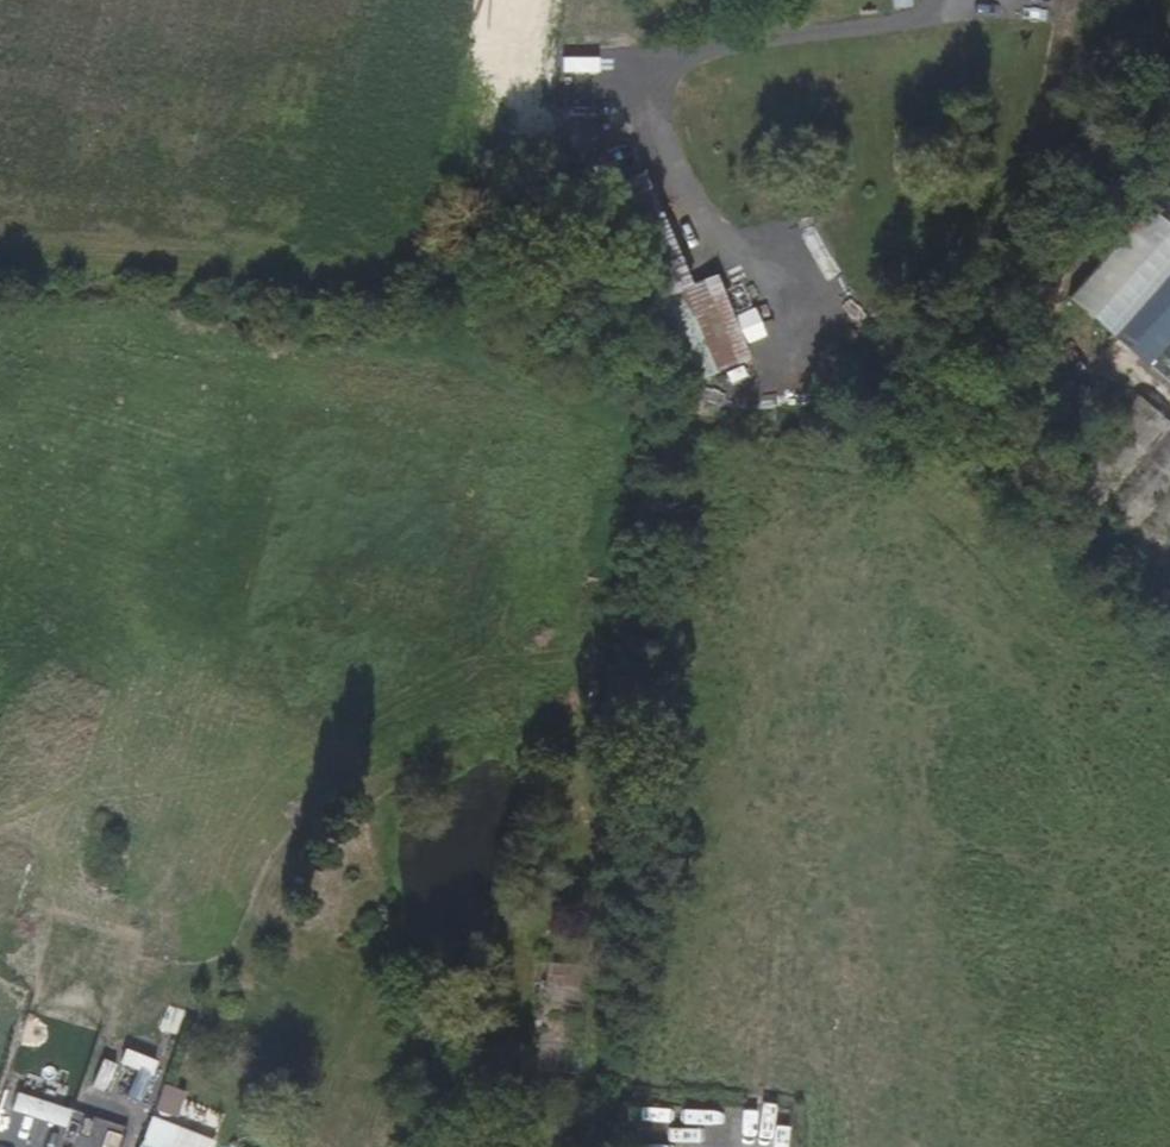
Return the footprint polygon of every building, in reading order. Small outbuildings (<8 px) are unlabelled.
[(750,355),(715,266),(689,276),(646,165),(612,178),(689,378),(750,355)] [(1151,228),(1078,322),(1169,393),(1169,243),(1151,228)] [(1169,592),(1169,430),(1151,415),(1072,515),(1169,592)] [(123,1046),(118,1062),(102,1057),(95,1080),(142,1094),(154,1056),(123,1046)] [(153,1125),(144,1146),(170,1146),(175,1135),(153,1125)]
